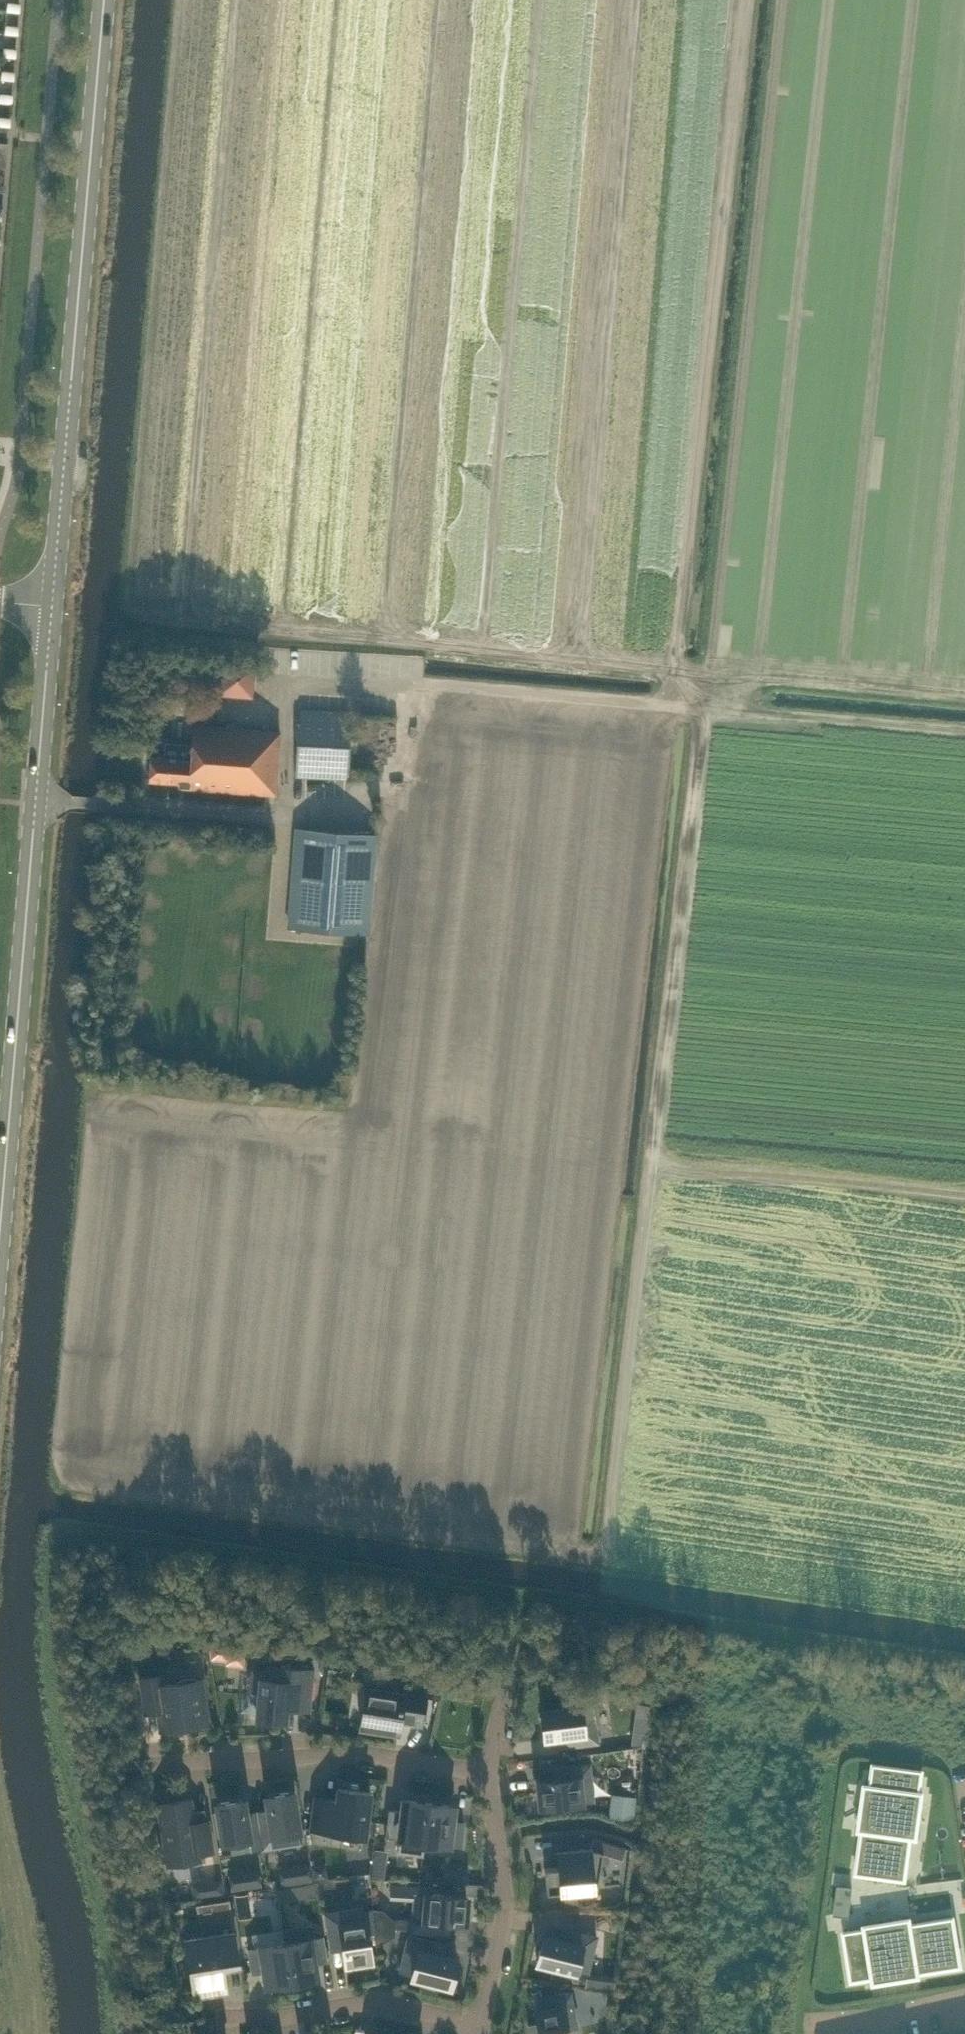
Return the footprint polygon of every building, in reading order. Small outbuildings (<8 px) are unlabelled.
[(19,12),(20,3),(8,2),(7,10),(19,12)] [(17,34),(18,26),(6,25),(5,33),(17,34)] [(15,57),(16,49),(4,48),(3,56),(15,57)] [(13,80),(14,72),(2,70),(1,79),(13,80)] [(12,94),(0,93),(0,101),(11,103),(12,94)] [(10,118),(0,117),(0,125),(9,126),(10,118)] [(44,467),(46,451),(39,450),(37,466),(44,467)] [(250,694),(253,662),(201,657),(198,689),(250,694)] [(169,677),(170,666),(160,665),(159,677),(169,677)] [(348,779),(350,713),(300,711),(299,725),(296,725),(295,777),(348,779)] [(275,794),(280,731),(192,725),(189,759),(149,756),(147,780),(187,783),(187,788),(275,794)] [(368,934),(375,835),(296,829),(288,929),(368,934)] [(225,1647),(208,1645),(210,1658),(224,1660),(225,1647)] [(256,1717),(284,1720),(285,1720),(286,1707),(308,1709),(312,1669),(268,1665),(268,1670),(252,1669),(250,1691),(258,1691),(256,1717)] [(141,1678),(141,1680),(146,1712),(157,1710),(160,1729),(208,1722),(201,1679),(197,1679),(194,1678),(190,1678),(183,1679),(180,1680),(177,1682),(162,1685),(160,1675),(141,1678)] [(366,1686),(365,1689),(360,1725),(397,1731),(399,1719),(421,1723),(425,1695),(366,1686)] [(597,1741),(593,1704),(540,1710),(544,1736),(559,1734),(561,1746),(597,1741)] [(633,1730),(632,1742),(645,1744),(647,1731),(633,1730)] [(642,1749),(633,1750),(634,1762),(643,1761),(642,1749)] [(541,1806),(593,1801),(589,1763),(553,1767),(554,1779),(538,1780),(541,1806)] [(920,1791),(923,1770),(874,1763),(871,1785),(865,1784),(859,1829),(862,1830),(857,1872),(905,1879),(911,1836),(917,1837),(923,1792),(920,1791)] [(364,1835),(370,1791),(338,1787),(336,1800),(316,1797),(313,1828),(332,1831),(364,1835)] [(261,1842),(263,1848),(300,1842),(292,1790),(266,1794),(269,1810),(256,1812),(260,1836),(261,1842)] [(624,1795),(621,1817),(633,1819),(636,1796),(624,1795)] [(260,1836),(256,1812),(245,1814),(242,1798),(217,1802),(223,1841),(260,1836)] [(158,1804),(164,1844),(160,1844),(162,1860),(167,1860),(167,1863),(199,1858),(198,1852),(212,1850),(207,1820),(194,1822),(190,1799),(158,1804)] [(424,1841),(428,1802),(404,1799),(397,1850),(423,1854),(424,1841)] [(428,1802),(424,1841),(460,1846),(463,1822),(451,1820),(453,1805),(428,1802)] [(544,1867),(546,1891),(597,1886),(603,1852),(620,1858),(624,1847),(593,1837),(589,1848),(557,1851),(559,1866),(544,1867)] [(838,1885),(834,1914),(849,1916),(853,1887),(838,1885)] [(412,1929),(412,1930),(424,1931),(448,1933),(449,1920),(464,1922),(466,1896),(426,1893),(414,1892),(412,1929)] [(566,1910),(588,1912),(588,1903),(567,1902),(566,1910)] [(362,1906),(325,1912),(327,1925),(331,1949),(343,1947),(345,1962),(371,1958),(364,1919),(362,1906)] [(394,1928),(395,1920),(382,1910),(372,1908),(374,1926),(377,1927),(394,1928)] [(961,1965),(954,1917),(911,1923),(910,1918),(865,1925),(865,1928),(844,1931),(852,1980),(873,1976),(874,1982),(919,1975),(919,1972),(961,1965)] [(282,1929),(284,1941),(288,1969),(290,1981),(316,1977),(313,1961),(326,1959),(322,1935),(310,1937),(308,1925),(282,1929)] [(374,1926),(376,1944),(379,1944),(394,1934),(394,1928),(377,1927),(374,1926)] [(536,1959),(587,1972),(596,1935),(561,1927),(558,1938),(542,1935),(536,1959)] [(194,1993),(226,1988),(222,1964),(238,1962),(233,1930),(202,1935),(194,1936),(185,1937),(194,1993)] [(399,1971),(423,1977),(420,1987),(436,1991),(438,1981),(450,1984),(456,1959),(441,1955),(444,1943),(408,1934),(399,1971)] [(288,1969),(284,1941),(248,1947),(252,1971),(264,1969),(267,1984),(290,1981),(288,1969)] [(528,2025),(530,2033),(566,2033),(565,2029),(577,2027),(570,1992),(533,2000),(535,2012),(537,2023),(528,2025)]
